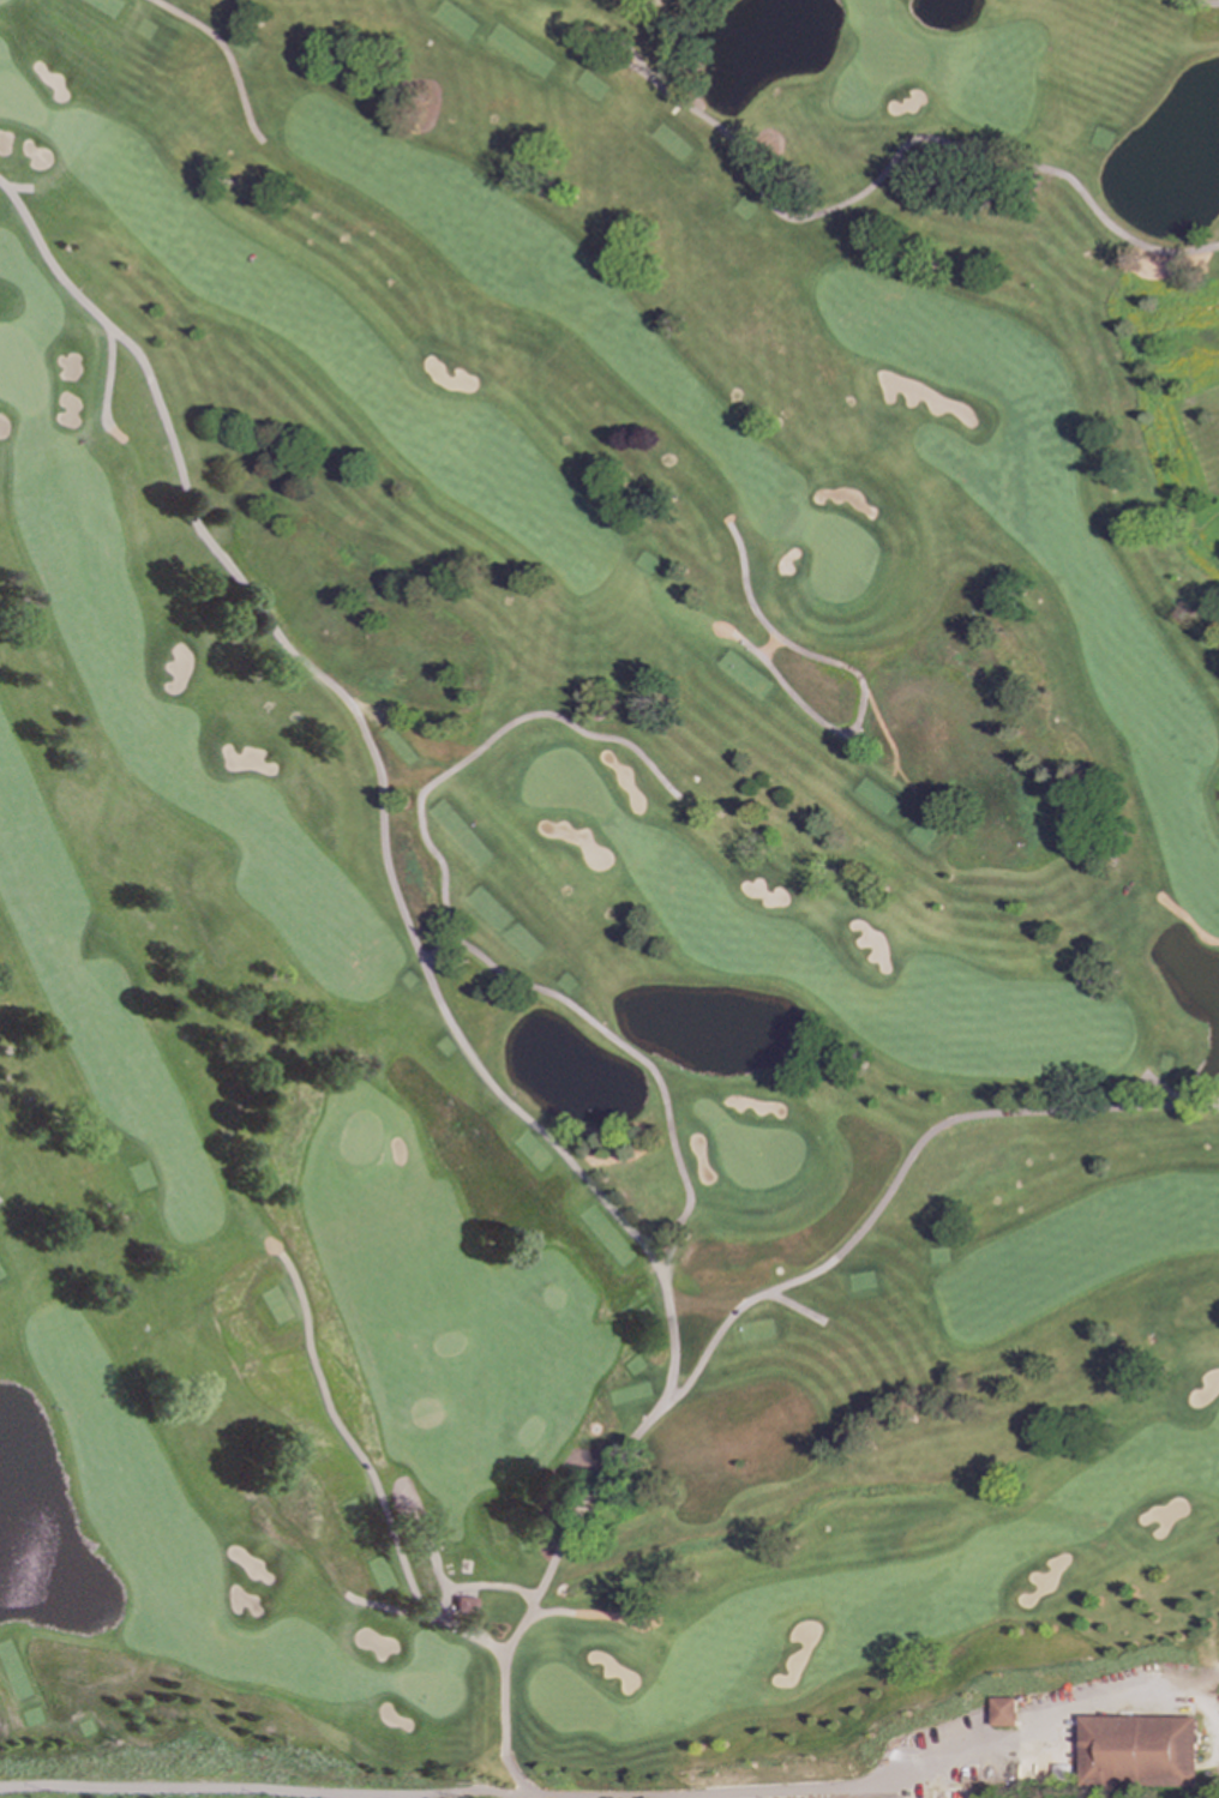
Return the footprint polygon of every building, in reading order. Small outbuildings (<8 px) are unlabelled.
[(475,1595),(454,1596),(455,1612),(475,1611),(475,1595)] [(997,1732),(1019,1732),(1019,1713),(997,1712),(997,1732)] [(1087,1788),(1197,1792),(1199,1731),(1087,1731),(1087,1788)]
